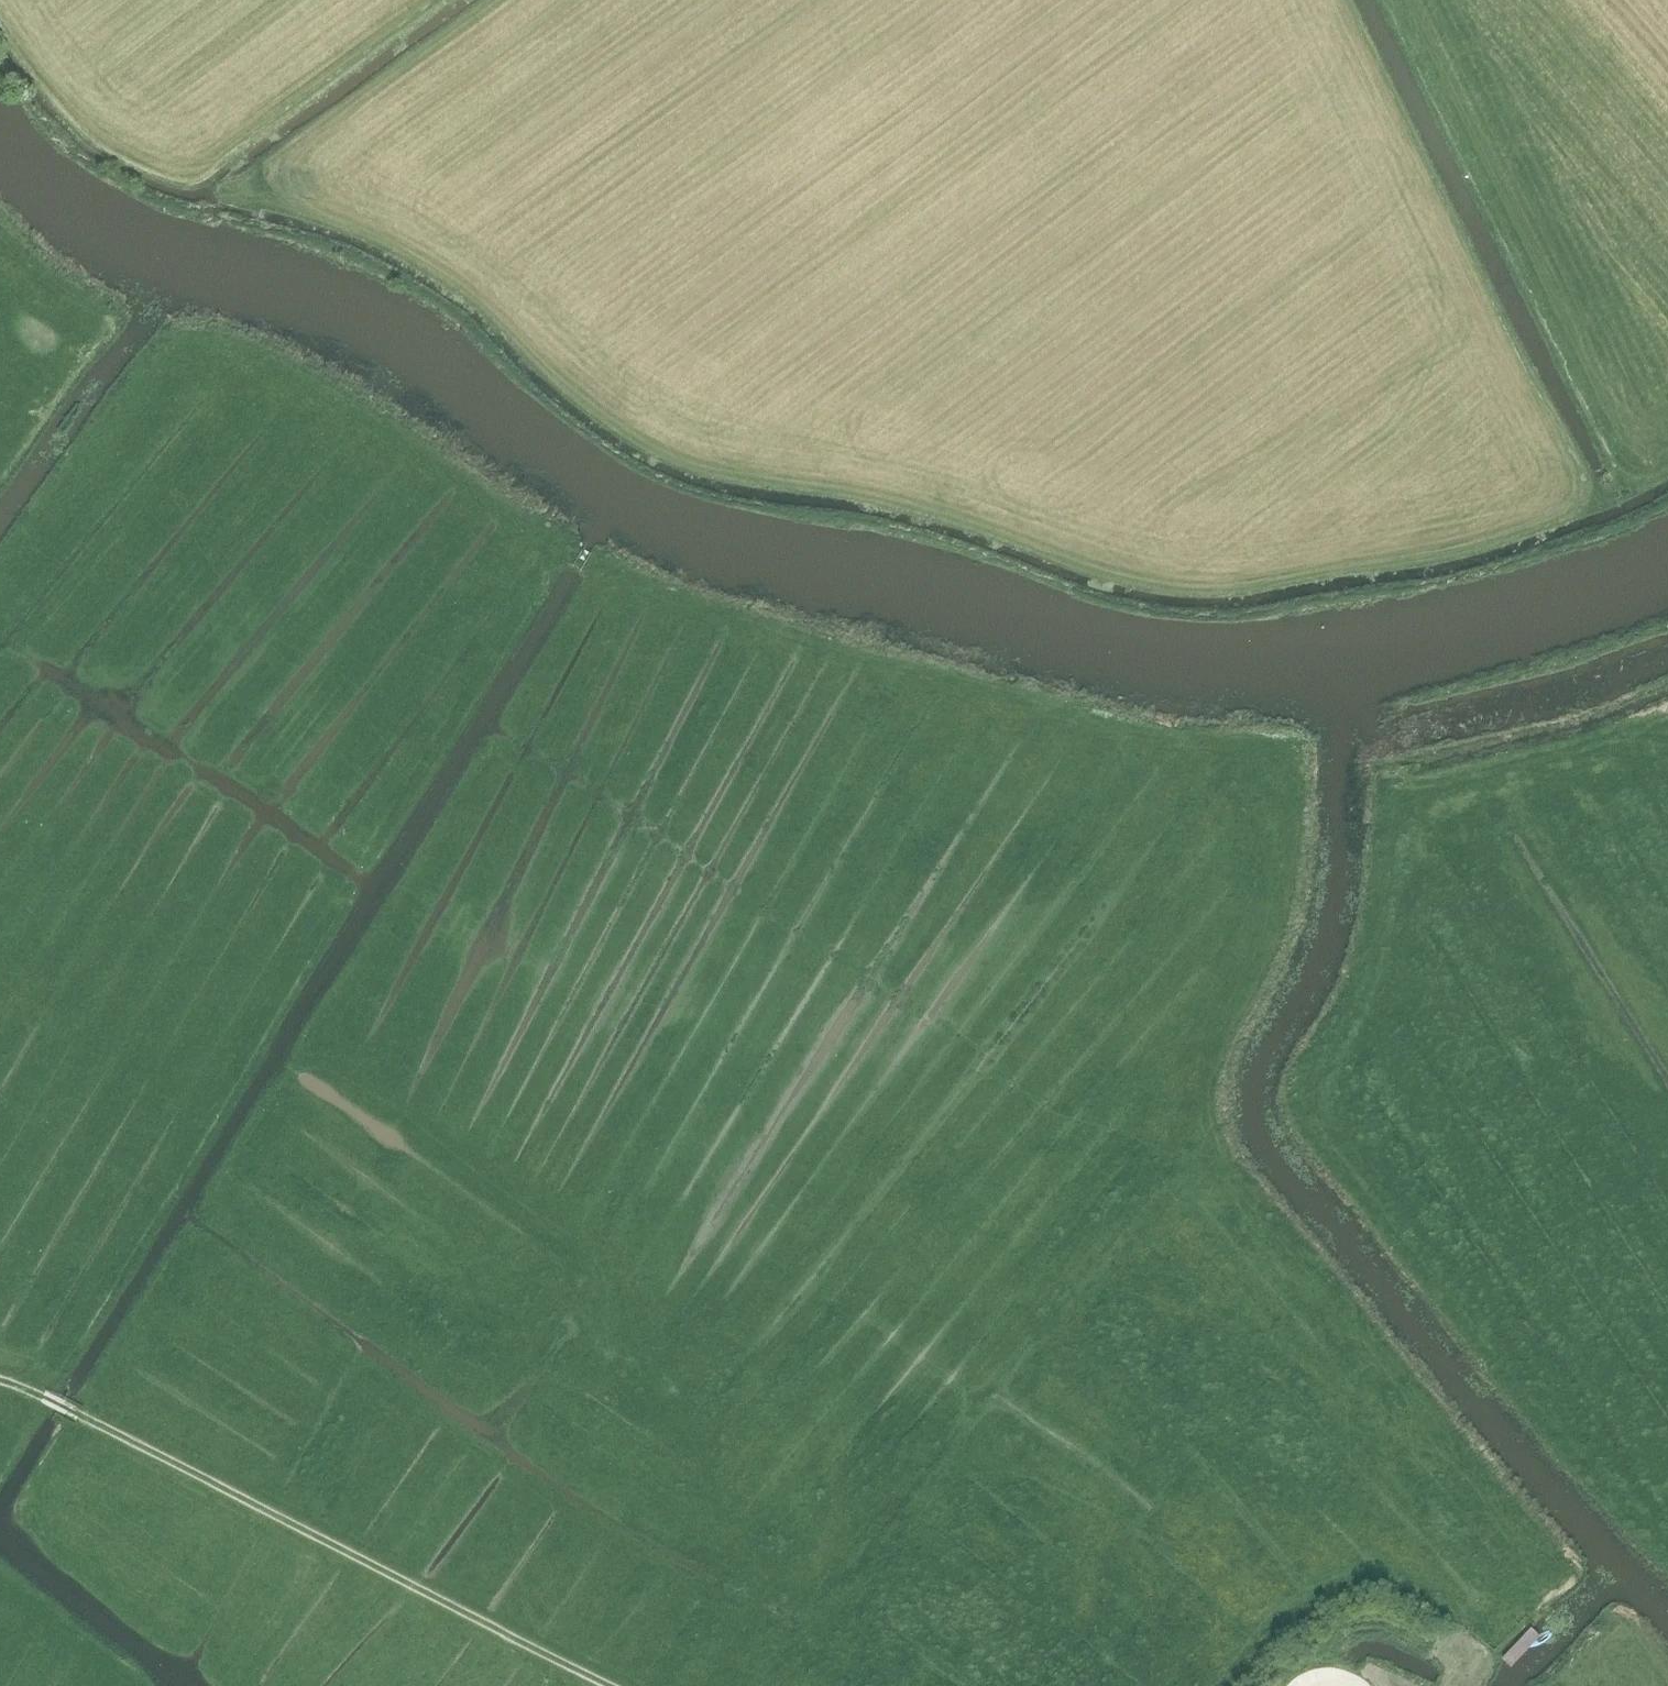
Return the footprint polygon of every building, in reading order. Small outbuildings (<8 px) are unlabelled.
[(1382,1667),(1365,1685),(1404,1685),(1382,1667)]
